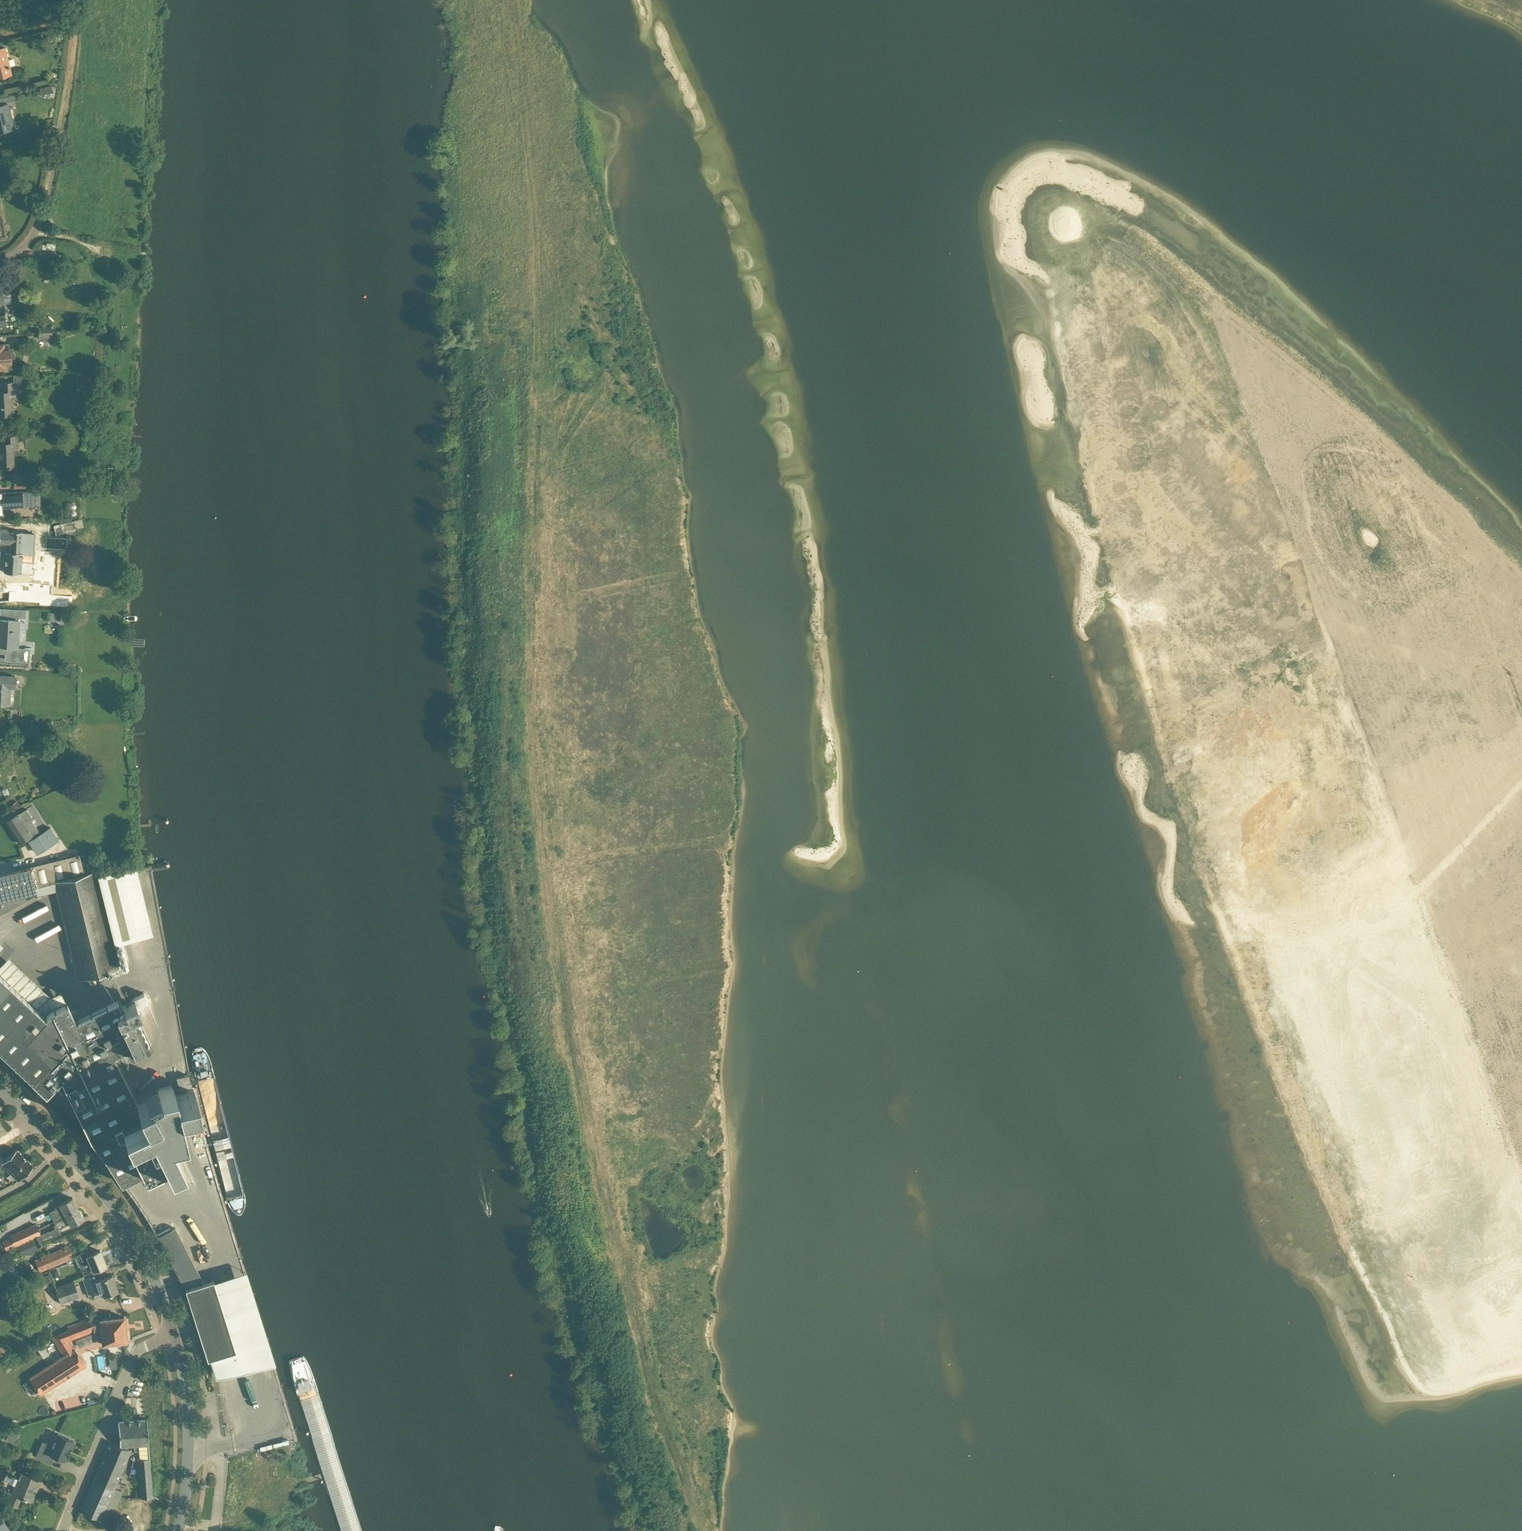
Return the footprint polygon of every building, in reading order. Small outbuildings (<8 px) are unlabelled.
[(11,74),(5,47),(0,48),(0,76),(11,74)] [(43,93),(55,90),(53,84),(42,87),(43,93)] [(14,99),(13,94),(0,98),(0,103),(14,99)] [(14,128),(8,103),(0,105),(0,131),(14,128)] [(38,327),(39,337),(53,336),(52,326),(38,327)] [(7,368),(7,363),(11,363),(11,361),(13,360),(14,359),(15,358),(16,356),(15,355),(15,353),(14,352),(13,351),(12,351),(10,351),(9,343),(0,344),(0,369),(7,368)] [(79,382),(92,382),(92,368),(79,369),(79,382)] [(34,373),(14,375),(14,382),(14,383),(15,383),(21,383),(21,385),(24,385),(34,385),(34,373)] [(0,391),(0,414),(11,414),(11,399),(10,391),(25,390),(24,385),(21,385),(21,383),(14,383),(14,382),(0,382),(1,391),(0,391)] [(4,443),(0,443),(0,466),(8,466),(14,466),(13,443),(17,443),(16,435),(4,436),(4,443)] [(34,472),(24,472),(25,482),(34,482),(35,482),(34,472)] [(1,512),(1,507),(33,505),(32,492),(1,494),(1,492),(0,492),(0,487),(0,512),(1,512)] [(79,532),(78,520),(45,521),(45,527),(46,531),(64,531),(64,532),(79,532)] [(21,573),(23,551),(21,551),(23,531),(12,531),(0,531),(0,542),(11,543),(10,551),(6,551),(4,572),(21,573)] [(12,608),(11,619),(0,618),(0,663),(29,665),(30,648),(17,647),(17,633),(16,633),(17,619),(18,619),(18,617),(25,617),(26,609),(12,608)] [(2,704),(8,704),(9,686),(15,686),(15,676),(0,675),(0,704),(2,704)] [(17,736),(30,737),(30,728),(18,727),(17,736)] [(18,813),(5,821),(19,843),(39,830),(32,820),(33,819),(26,808),(18,813)] [(50,826),(28,840),(37,854),(59,839),(50,826)] [(54,882),(84,876),(79,855),(30,866),(35,887),(54,882)] [(136,865),(97,875),(114,944),(153,934),(136,865)] [(36,891),(35,887),(30,866),(23,867),(0,873),(0,913),(25,898),(24,894),(36,891)] [(84,876),(54,882),(78,977),(117,968),(94,873),(84,876)] [(129,943),(119,943),(119,958),(129,957),(129,965),(135,965),(134,943),(129,943)] [(45,1093),(50,1089),(72,1112),(76,1108),(91,1139),(121,1182),(165,1160),(150,1129),(150,1128),(161,1122),(154,1109),(143,1115),(137,1102),(120,1068),(124,1066),(119,1056),(149,1042),(133,1008),(148,1001),(144,992),(134,997),(133,995),(129,997),(127,993),(119,997),(120,998),(98,1009),(99,1010),(76,1021),(62,993),(52,998),(10,958),(0,968),(0,1050),(45,1093)] [(188,1074),(176,1076),(179,1088),(191,1085),(189,1079),(188,1074)] [(141,1100),(137,1102),(143,1115),(154,1109),(161,1122),(150,1128),(150,1129),(152,1128),(170,1165),(172,1164),(186,1157),(189,1156),(169,1116),(170,1115),(177,1111),(178,1111),(171,1096),(168,1090),(167,1087),(155,1093),(141,1100)] [(33,1165),(16,1148),(4,1160),(0,1156),(0,1165),(2,1163),(19,1180),(33,1165)] [(49,1212),(54,1220),(78,1208),(72,1197),(59,1204),(60,1204),(55,1207),(54,1210),(49,1212)] [(78,1208),(54,1220),(56,1225),(62,1222),(63,1226),(69,1223),(70,1225),(84,1218),(78,1208)] [(4,1251),(21,1242),(34,1237),(40,1234),(42,1233),(39,1228),(37,1223),(11,1234),(12,1236),(3,1239),(4,1241),(0,1242),(4,1251)] [(175,1226),(157,1236),(184,1288),(204,1282),(175,1226)] [(41,1235),(43,1241),(52,1237),(49,1231),(41,1235)] [(34,1237),(39,1246),(44,1243),(43,1241),(41,1235),(40,1234),(34,1237)] [(18,1245),(21,1256),(37,1250),(33,1239),(18,1245)] [(35,1259),(40,1271),(73,1257),(68,1245),(35,1259)] [(74,1256),(79,1266),(81,1265),(85,1274),(106,1265),(100,1250),(87,1255),(85,1249),(74,1256)] [(94,1275),(83,1279),(88,1296),(94,1294),(95,1297),(101,1295),(101,1297),(109,1294),(118,1291),(112,1275),(96,1280),(94,1275)] [(204,1282),(184,1288),(185,1289),(207,1359),(211,1357),(217,1374),(247,1366),(239,1338),(232,1341),(213,1279),(204,1282)] [(55,1287),(60,1302),(79,1296),(74,1281),(55,1287)] [(29,1377),(40,1394),(86,1364),(69,1340),(100,1329),(102,1343),(127,1340),(124,1316),(93,1320),(92,1317),(67,1326),(68,1329),(52,1336),(64,1355),(29,1377)] [(118,1420),(119,1445),(124,1446),(125,1444),(134,1444),(149,1443),(147,1418),(118,1420)] [(12,1430),(6,1438),(13,1443),(15,1439),(12,1437),(15,1432),(12,1430)] [(39,1448),(36,1456),(50,1463),(54,1455),(65,1460),(70,1447),(73,1448),(76,1442),(73,1441),(74,1440),(57,1433),(49,1452),(39,1448)] [(110,1441),(94,1479),(114,1487),(131,1449),(124,1446),(119,1445),(110,1441)] [(152,1496),(149,1443),(134,1444),(135,1450),(139,1450),(139,1458),(138,1458),(141,1497),(152,1496)] [(7,1472),(4,1479),(16,1484),(12,1493),(10,1492),(6,1502),(16,1506),(20,1496),(28,1499),(33,1488),(36,1489),(40,1479),(21,1472),(19,1477),(7,1472)] [(114,1487),(94,1479),(80,1510),(100,1518),(99,1521),(108,1524),(122,1491),(114,1487)] [(11,1530),(0,1513),(0,1530),(11,1530)]
